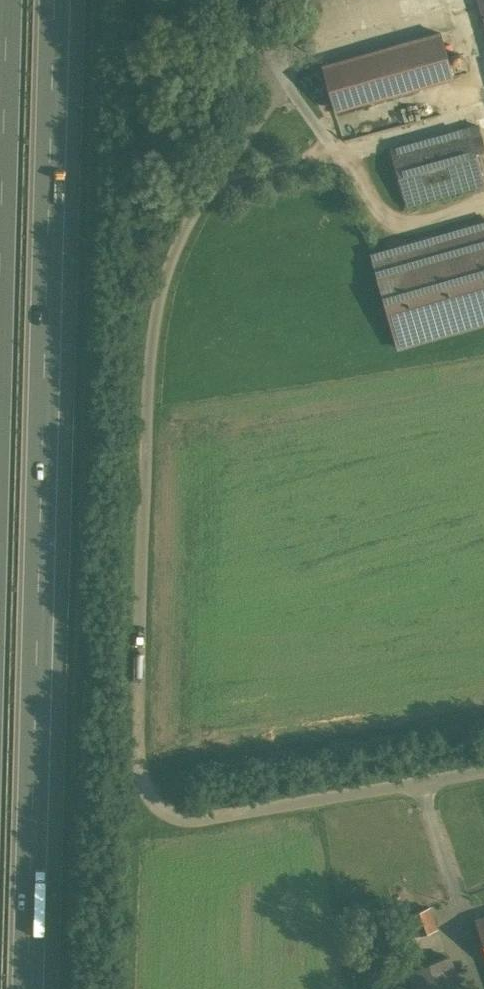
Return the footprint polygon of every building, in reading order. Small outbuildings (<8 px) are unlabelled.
[(440,32),(322,66),(334,110),(452,76),(440,32)] [(407,204),(483,182),(474,150),(483,148),(483,144),(479,125),(391,149),(407,204)] [(371,255),(397,347),(483,322),(483,223),(371,255)] [(410,913),(417,934),(436,928),(429,907),(410,913)] [(410,969),(417,988),(459,988),(448,956),(410,969)]
